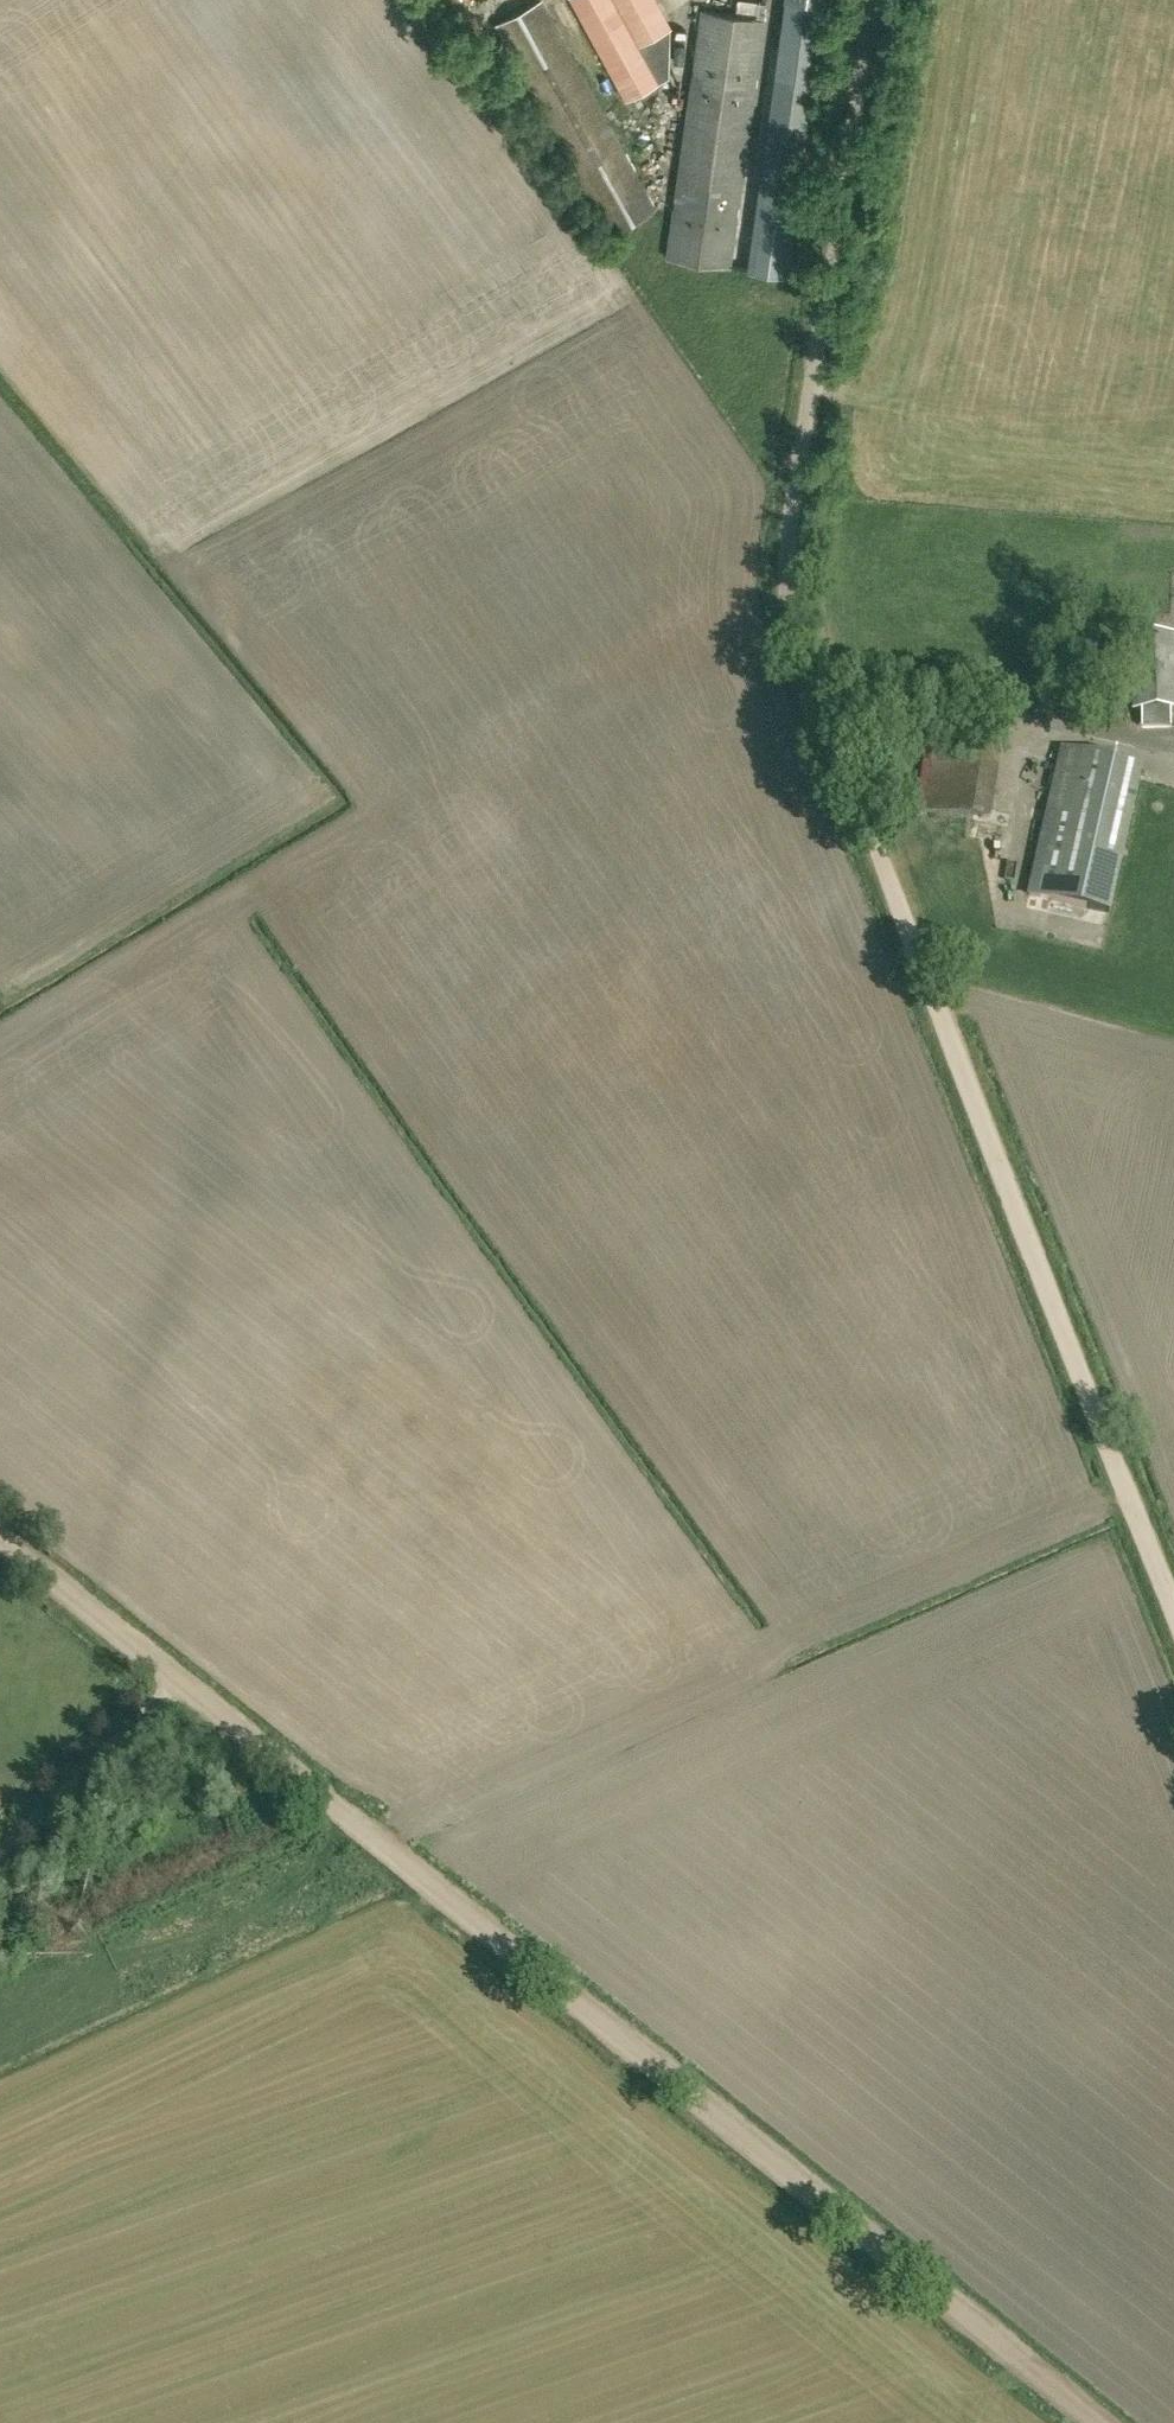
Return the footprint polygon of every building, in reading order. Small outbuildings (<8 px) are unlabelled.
[(515,13),(495,24),(610,234),(656,209),(542,0),(539,0),(515,13)] [(597,47),(626,99),(659,81),(614,0),(571,0),(597,47)] [(819,54),(827,0),(785,0),(778,48),(819,54)] [(729,266),(764,18),(702,9),(667,257),(729,266)] [(1131,639),(1133,710),(1173,709),(1173,637),(1131,639)] [(1110,913),(1142,768),(1062,750),(1029,895),(1110,913)]
